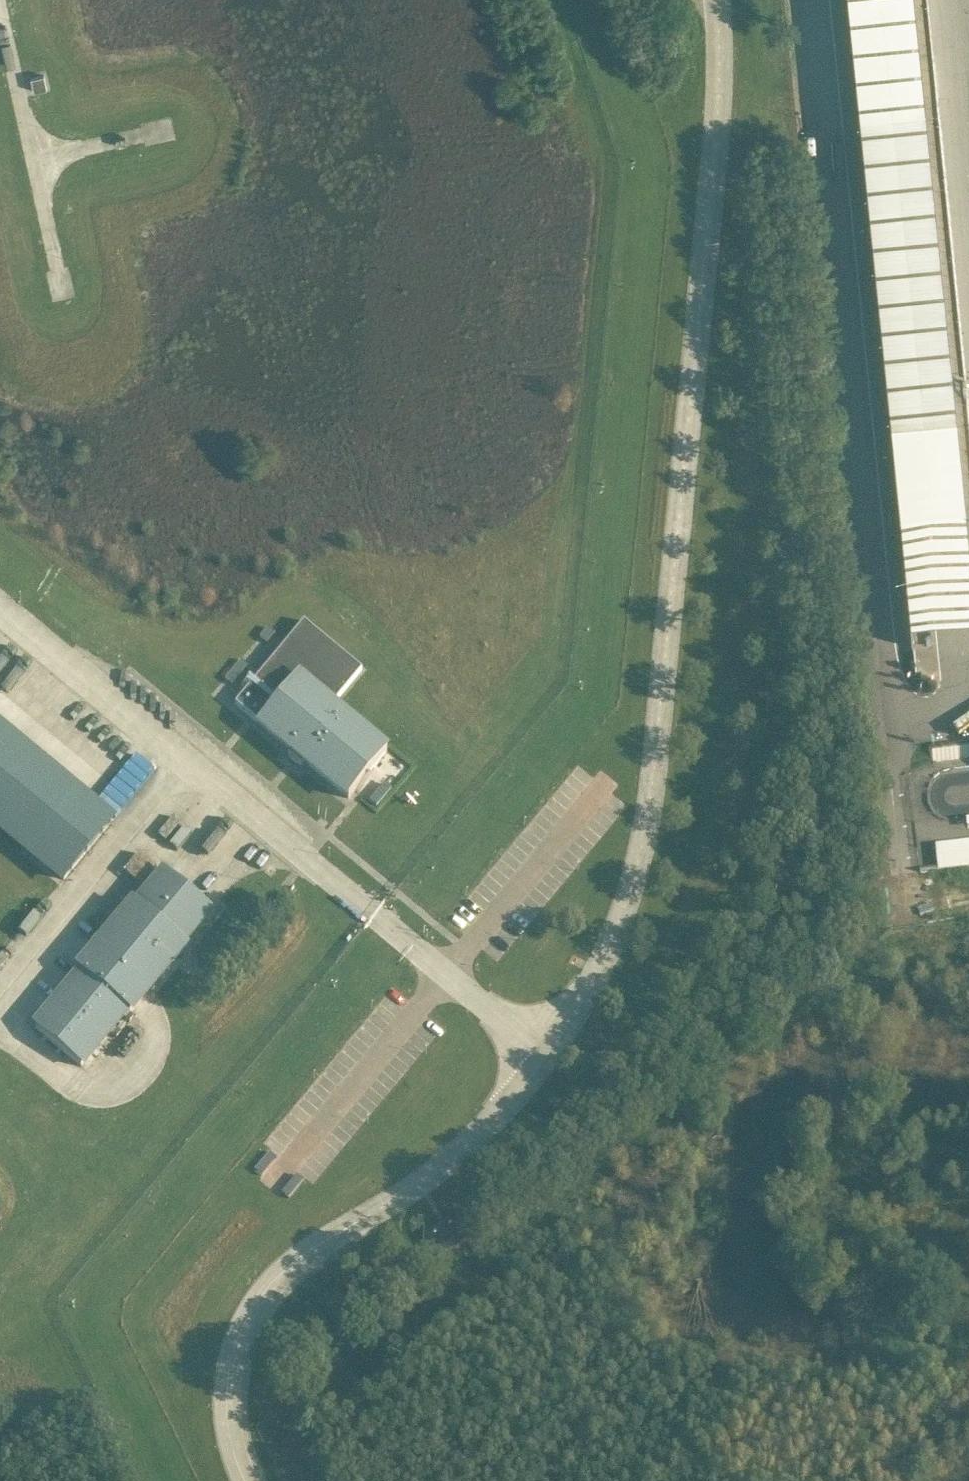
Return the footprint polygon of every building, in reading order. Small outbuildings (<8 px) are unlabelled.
[(913,0),(850,0),(911,618),(968,613),(968,568),(913,0)] [(34,89),(47,87),(44,73),(31,76),(34,89)] [(349,799),(355,791),(368,775),(387,753),(332,707),(334,704),(359,674),(362,670),(304,622),(297,630),(235,704),(241,709),(243,711),(244,712),(259,724),(292,751),(288,756),(301,766),(304,762),(349,799)] [(24,848),(60,878),(64,880),(112,822),(92,806),(73,790),(0,730),(0,828),(24,848)] [(139,854),(124,872),(142,888),(158,869),(139,854)] [(127,1012),(130,1014),(186,946),(184,944),(211,910),(210,910),(204,918),(160,881),(166,873),(166,872),(138,906),(135,903),(79,971),(81,974),(35,1029),(81,1067),(127,1012)] [(462,1214),(426,1235),(438,1257),(475,1236),(462,1214)]
